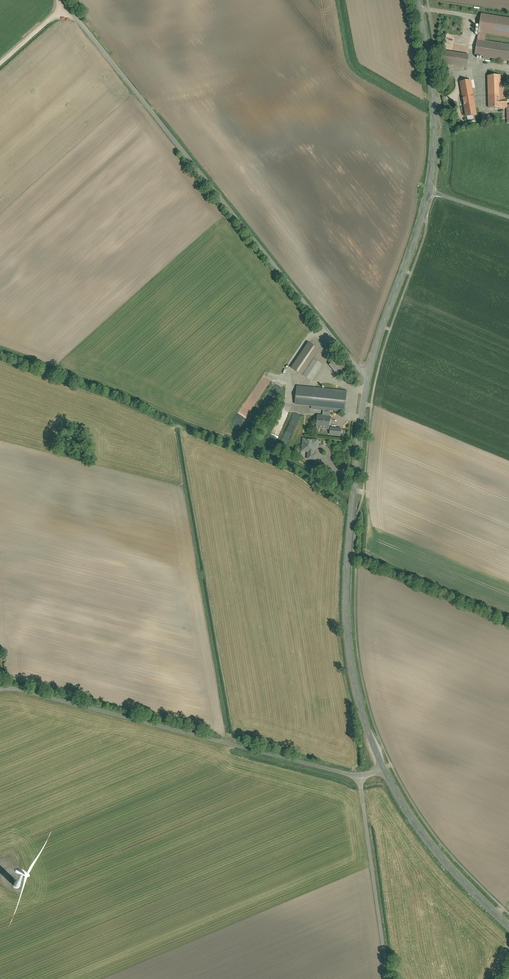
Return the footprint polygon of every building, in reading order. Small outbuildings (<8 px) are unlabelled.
[(486,35),(508,38),(508,18),(481,14),(481,15),(478,33),(486,35)] [(478,33),(477,40),(485,42),(486,35),(478,33)] [(477,40),(475,57),(508,62),(508,45),(485,42),(477,40)] [(467,69),(469,55),(445,52),(443,65),(447,65),(467,69)] [(506,109),(507,124),(508,124),(508,106),(507,85),(501,86),(500,75),(487,76),(488,110),(506,109)] [(477,116),(471,81),(460,83),(466,118),(477,116)] [(321,350),(309,342),(291,368),(312,382),(324,365),(315,359),(321,350)] [(332,364),(329,367),(338,379),(349,371),(339,359),(332,364)] [(345,411),(347,390),(297,386),(295,407),(323,410),(322,415),(317,414),(316,428),(329,429),(331,410),(345,411)] [(270,435),(278,439),(289,412),(282,409),(270,435)] [(342,427),(331,427),(330,435),(341,436),(342,427)] [(317,459),(318,440),(302,439),(301,451),(308,452),(308,459),(317,459)]
